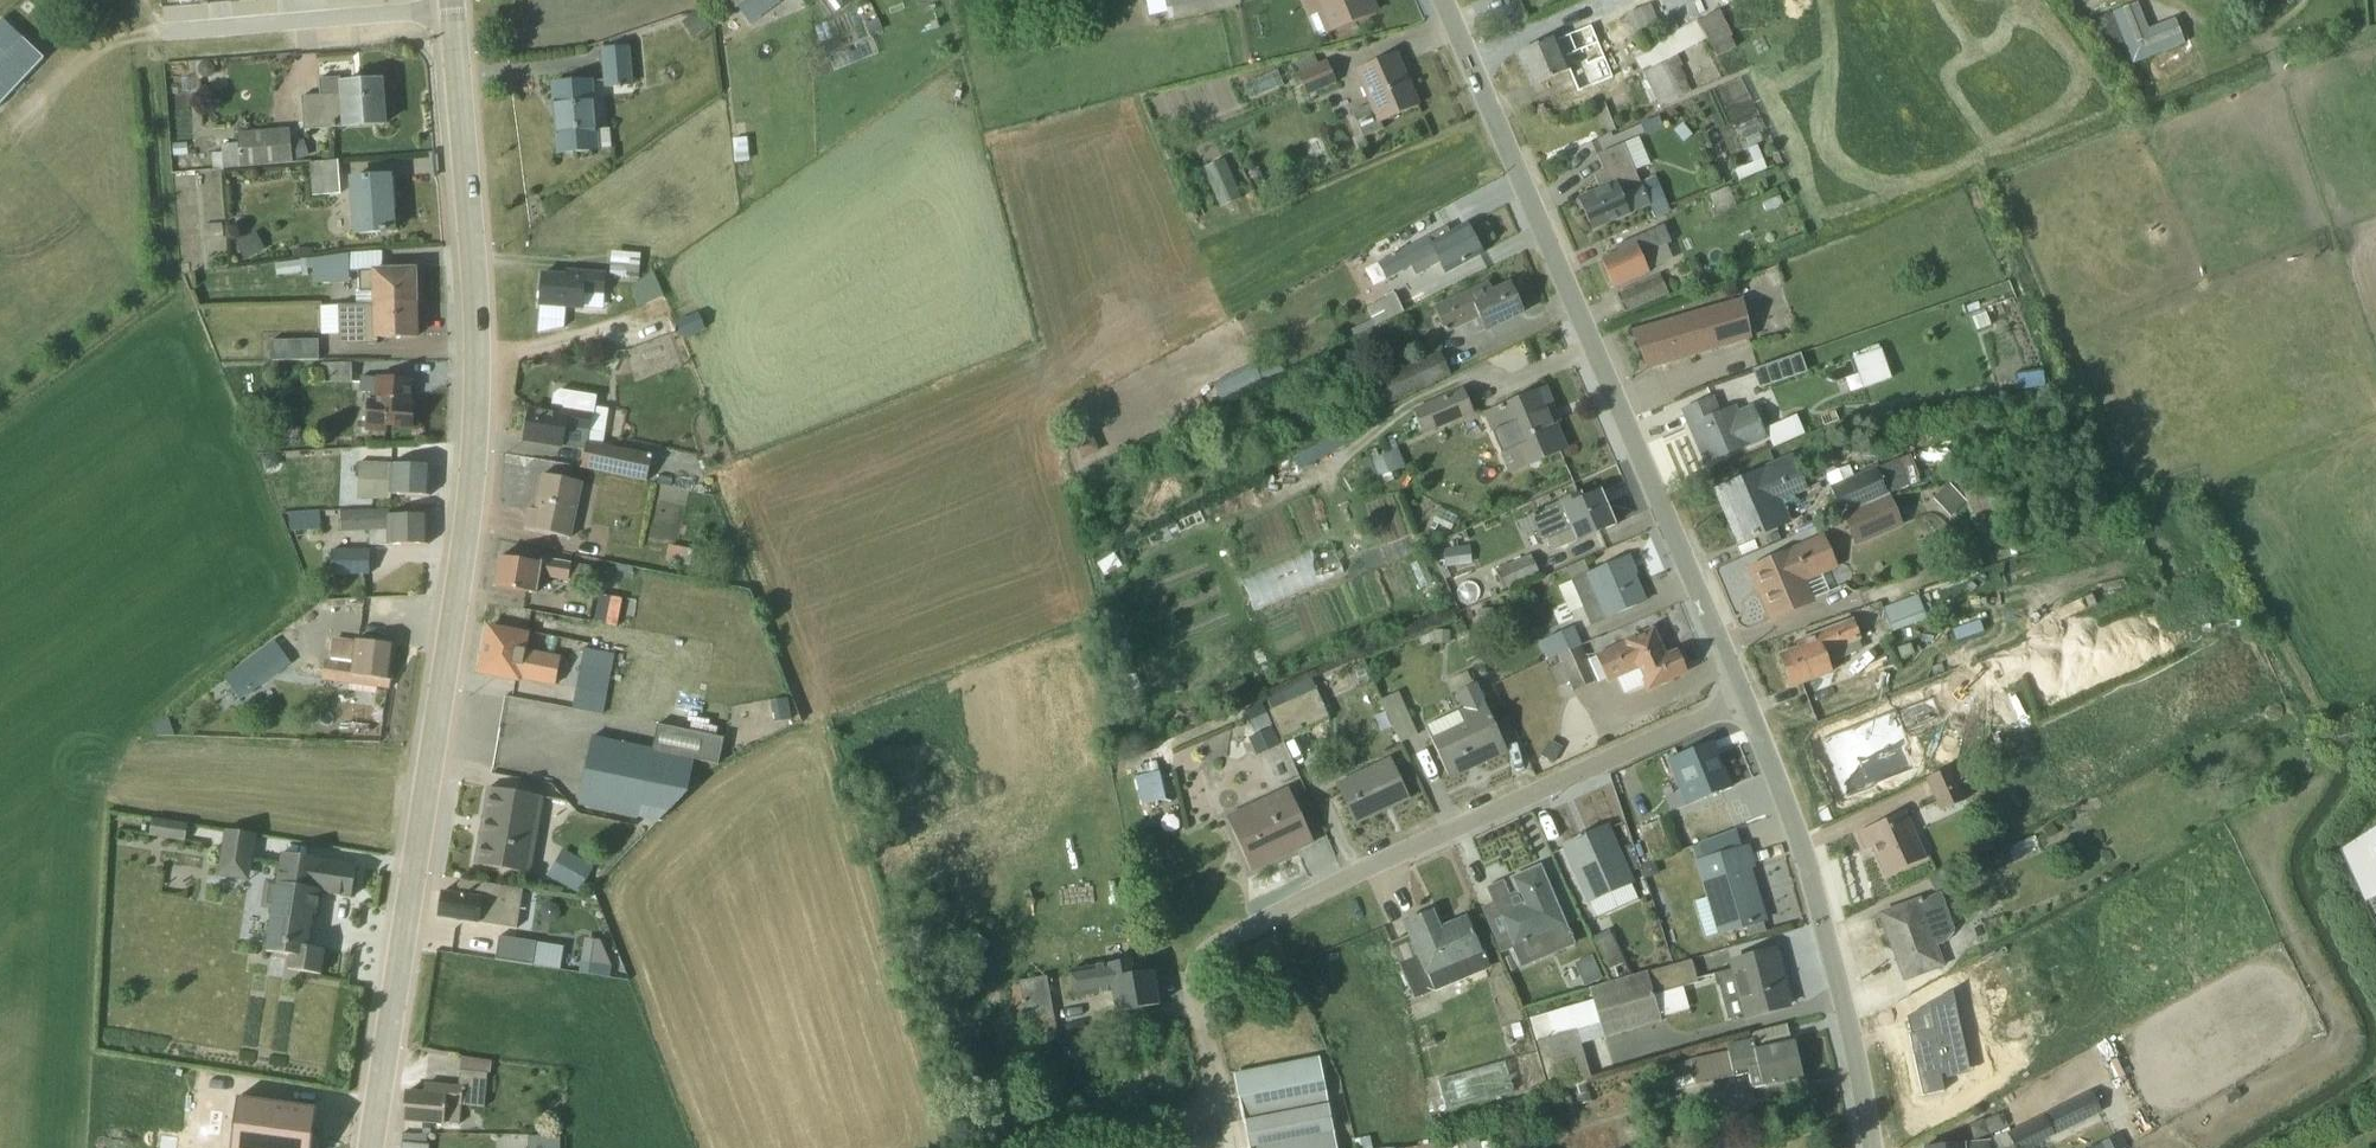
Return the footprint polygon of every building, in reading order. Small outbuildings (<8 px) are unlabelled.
[(750,0),(731,0),(738,9),(750,0)] [(808,9),(819,0),(801,0),(808,9)] [(1168,21),(1238,7),(1237,0),(1164,0),(1168,21)] [(1369,0),(1298,0),(1316,41),(1376,16),(1369,0)] [(1658,19),(1652,5),(1624,16),(1634,39),(1658,29),(1655,21),(1658,19)] [(2124,16),(2142,56),(2184,40),(2178,25),(2150,35),(2138,10),(2124,16)] [(1729,39),(1731,38),(1718,12),(1631,56),(1658,108),(1689,93),(1684,83),(1686,82),(1679,69),(1681,68),(1675,57),(1705,41),(1715,59),(1734,49),(1729,39)] [(1515,56),(1529,89),(1592,62),(1585,43),(1603,34),(1601,29),(1596,31),(1595,28),(1604,24),(1600,13),(1589,17),(1589,15),(1551,32),(1554,40),(1515,56)] [(48,60),(3,21),(0,24),(0,115),(48,60)] [(634,93),(631,51),(600,53),(603,95),(634,93)] [(1417,108),(1395,56),(1352,74),(1367,107),(1350,114),(1361,139),(1381,130),(1379,124),(1417,108)] [(1312,57),(1292,66),(1306,98),(1335,85),(1325,61),(1316,64),(1312,57)] [(1281,89),(1274,74),(1243,87),(1249,102),(1281,89)] [(338,80),(318,81),(319,97),(301,99),(303,132),(384,127),(381,83),(338,86),(338,80)] [(596,81),(550,85),(556,156),(611,152),(609,129),(600,130),(596,81)] [(1547,98),(1557,117),(1592,101),(1583,81),(1547,98)] [(1760,133),(1755,121),(1736,129),(1742,142),(1760,133)] [(210,155),(212,171),(294,165),(308,159),(303,143),(291,146),(290,131),(237,135),(237,145),(220,146),(221,154),(210,155)] [(1590,231),(1647,207),(1653,220),(1669,213),(1654,179),(1639,185),(1633,173),(1649,166),(1637,140),(1596,157),(1602,173),(1593,178),(1599,192),(1577,202),(1590,231)] [(1733,172),(1738,183),(1765,171),(1755,148),(1747,151),(1752,165),(1733,172)] [(1222,161),(1202,171),(1219,210),(1240,200),(1222,161)] [(339,195),(337,163),(309,165),(311,197),(339,195)] [(389,180),(348,182),(351,236),(392,234),(389,180)] [(1735,208),(1726,189),(1708,197),(1716,217),(1735,208)] [(1670,244),(1661,226),(1614,248),(1617,254),(1599,262),(1612,290),(1648,275),(1647,273),(1672,261),(1666,246),(1670,244)] [(1445,229),(1375,264),(1384,281),(1411,268),(1415,277),(1438,265),(1442,274),(1479,255),(1465,227),(1448,236),(1445,229)] [(641,256),(613,253),(611,275),(639,277),(641,256)] [(542,277),(539,306),(603,312),(606,275),(565,271),(564,279),(542,277)] [(358,274),(359,307),(415,306),(415,273),(358,274)] [(640,305),(664,295),(655,275),(631,286),(640,305)] [(1614,296),(1623,314),(1666,294),(1658,276),(1614,296)] [(1487,286),(1431,311),(1442,337),(1464,327),(1469,339),(1522,315),(1509,287),(1491,295),(1487,286)] [(1364,309),(1374,328),(1402,314),(1392,295),(1364,309)] [(1647,371),(1750,341),(1740,300),(1631,332),(1647,371)] [(415,306),(359,307),(338,307),(339,347),(376,346),(376,341),(416,340),(415,306)] [(318,341),(271,342),(271,363),(318,362),(318,341)] [(1525,343),(1486,357),(1493,376),(1531,363),(1525,343)] [(1881,351),(1852,361),(1862,391),(1891,382),(1881,351)] [(1387,405),(1449,378),(1438,353),(1376,381),(1387,405)] [(1213,382),(1222,399),(1265,378),(1257,361),(1213,382)] [(351,366),(320,365),(320,384),(351,384),(351,366)] [(2041,374),(2014,377),(2016,392),(2042,388),(2041,374)] [(360,379),(359,395),(367,395),(363,433),(386,435),(387,429),(410,431),(412,409),(408,408),(409,402),(401,401),(403,383),(360,379)] [(1471,415),(1461,390),(1412,411),(1423,435),(1471,415)] [(1544,390),(1481,417),(1507,477),(1564,452),(1547,414),(1553,411),(1544,390)] [(585,452),(582,471),(646,482),(650,456),(602,447),(608,411),(595,409),(596,400),(555,394),(551,416),(528,413),(524,443),(585,452)] [(1712,400),(1682,413),(1705,465),(1765,440),(1751,407),(1737,413),(1734,407),(1718,414),(1712,400)] [(1765,429),(1772,449),(1803,436),(1794,417),(1765,429)] [(1371,458),(1378,477),(1407,467),(1400,447),(1371,458)] [(430,468),(362,464),(362,450),(334,451),(335,466),(358,465),(356,500),(390,503),(391,496),(428,498),(430,468)] [(1908,457),(1828,488),(1840,515),(1922,482),(1919,476),(1916,477),(1908,457)] [(1806,491),(1792,458),(1716,492),(1726,516),(1729,515),(1741,543),(1788,525),(1781,503),(1806,491)] [(583,483),(543,475),(535,511),(528,509),(524,531),(570,541),(583,483)] [(1949,519),(1964,504),(1947,486),(1931,500),(1949,519)] [(1961,492),(1964,504),(1973,536),(1992,530),(1990,522),(2001,519),(1993,491),(1982,494),(1980,486),(1961,492)] [(1607,513),(1604,514),(1597,495),(1581,501),(1579,496),(1527,517),(1538,544),(1568,532),(1572,543),(1613,527),(1607,513)] [(1901,528),(1888,496),(1840,515),(1854,548),(1901,528)] [(427,517),(388,517),(388,511),(341,511),(341,534),(367,535),(367,546),(427,546),(427,517)] [(287,531),(320,531),(320,514),(287,514),(287,531)] [(1824,539),(1749,570),(1770,620),(1813,603),(1812,601),(1827,595),(1820,577),(1837,570),(1824,539)] [(1254,607),(1345,573),(1333,541),(1242,575),(1254,607)] [(1467,548),(1441,550),(1443,569),(1468,567),(1467,548)] [(370,554),(331,554),(331,576),(370,576),(370,554)] [(1538,576),(1529,556),(1493,571),(1501,591),(1538,576)] [(592,572),(501,558),(496,590),(537,596),(539,579),(590,586),(592,572)] [(1644,603),(1625,559),(1588,575),(1583,563),(1566,570),(1572,582),(1557,589),(1569,616),(1583,610),(1590,626),(1644,603)] [(1881,609),(1888,634),(1925,621),(1917,596),(1881,609)] [(1979,622),(1951,630),(1955,642),(1982,634),(1979,622)] [(1778,658),(1790,689),(1830,674),(1827,666),(1863,653),(1852,623),(1795,644),(1797,651),(1778,658)] [(561,657),(529,652),(532,637),(489,630),(482,675),(556,688),(561,657)] [(1640,676),(1646,691),(1684,675),(1675,654),(1661,660),(1650,633),(1593,657),(1605,685),(1615,681),(1617,686),(1640,676)] [(329,663),(326,662),(323,682),(391,691),(396,648),(332,640),(329,663)] [(279,647),(237,677),(252,698),(295,668),(279,647)] [(613,655),(582,649),(577,680),(594,683),(596,672),(610,675),(613,655)] [(1447,781),(1506,755),(1475,685),(1453,694),(1461,712),(1424,728),(1447,781)] [(605,696),(576,691),(573,709),(602,714),(605,696)] [(1315,691),(1268,712),(1281,740),(1327,719),(1315,691)] [(1415,737),(1396,695),(1379,702),(1398,744),(1415,737)] [(1258,753),(1281,743),(1266,711),(1244,722),(1258,753)] [(685,795),(694,761),(716,765),(722,741),(656,727),(650,749),(591,736),(576,807),(654,821),(685,795)] [(1668,762),(1686,806),(1727,789),(1715,759),(1717,757),(1715,757),(1711,747),(1712,745),(1668,762)] [(1336,783),(1354,824),(1407,801),(1389,760),(1336,783)] [(1968,762),(1924,780),(1938,814),(1964,802),(1958,788),(1976,780),(1968,762)] [(1162,770),(1137,773),(1141,803),(1166,799),(1162,770)] [(1248,873),(1312,845),(1288,789),(1223,817),(1248,873)] [(544,800),(488,791),(475,866),(531,875),(544,800)] [(1891,813),(1884,799),(1848,818),(1856,832),(1891,813)] [(151,835),(187,838),(188,822),(152,819),(151,835)] [(1864,863),(1877,859),(1885,881),(1924,867),(1907,820),(1856,837),(1864,863)] [(1634,852),(1639,865),(1671,854),(1659,822),(1639,829),(1645,848),(1634,852)] [(1630,885),(1604,828),(1561,848),(1587,905),(1630,885)] [(2336,854),(2375,938),(2375,828),(2336,854)] [(1751,868),(1745,849),(1739,851),(1734,833),(1697,846),(1702,862),(1694,864),(1715,937),(1743,929),(1746,939),(1764,934),(1761,923),(1762,923),(1747,869),(1751,868)] [(256,840),(217,834),(210,880),(249,886),(256,840)] [(2033,838),(2007,849),(2013,863),(2039,851),(2033,838)] [(592,868),(562,851),(547,877),(577,895),(592,868)] [(353,867),(282,856),(280,865),(274,865),(271,883),(265,882),(261,911),(268,912),(262,951),(291,956),(288,973),(318,978),(322,950),(309,948),(317,895),(348,899),(353,867)] [(1541,938),(1566,928),(1539,867),(1509,881),(1520,907),(1496,917),(1510,951),(1513,949),(1522,972),(1550,960),(1541,938)] [(521,892),(460,882),(458,896),(441,893),(437,918),(516,930),(521,892)] [(1940,896),(1880,917),(1903,982),(1942,968),(1935,948),(1942,945),(1952,932),(1940,896)] [(1389,945),(1413,1000),(1431,992),(1433,995),(1484,972),(1462,921),(1437,932),(1429,914),(1402,926),(1407,937),(1389,945)] [(524,933),(520,959),(573,967),(575,952),(561,950),(562,939),(524,933)] [(600,942),(585,940),(582,962),(609,967),(600,942)] [(1786,1009),(1772,953),(1727,964),(1728,971),(1711,975),(1715,989),(1718,989),(1726,1021),(1741,1017),(1742,1020),(1786,1009)] [(1575,962),(1584,983),(1601,976),(1593,955),(1575,962)] [(1529,1020),(1550,1094),(1590,1083),(1580,1047),(1659,1024),(1658,1020),(1688,1012),(1681,990),(1696,986),(1689,961),(1587,989),(1590,1003),(1529,1020)] [(1071,999),(1110,992),(1114,1014),(1157,1007),(1151,975),(1131,978),(1128,962),(1067,973),(1071,999)] [(1055,1041),(1043,977),(1019,982),(1031,1046),(1055,1041)] [(1953,993),(1904,1020),(1919,1096),(1941,1092),(1939,1079),(1968,1073),(1953,993)] [(1751,1035),(1753,1047),(1792,1039),(1789,1027),(1751,1035)] [(1726,1053),(1666,1067),(1672,1092),(1746,1075),(1750,1090),(1801,1079),(1793,1043),(1754,1051),(1751,1041),(1725,1046),(1726,1053)] [(459,1126),(461,1106),(483,1108),(488,1062),(460,1059),(457,1090),(426,1086),(425,1095),(406,1093),(403,1123),(443,1127),(444,1124),(459,1126)] [(1319,1059),(1232,1076),(1247,1147),(1337,1147),(1319,1059)] [(1503,1062),(1435,1079),(1443,1112),(1512,1094),(1503,1062)] [(1939,1147),(2031,1147),(2099,1114),(2089,1093),(1988,1143),(1939,1147)] [(1998,1114),(1982,1122),(1990,1138),(2006,1130),(1998,1114)] [(562,1134),(530,1134),(530,1147),(562,1147),(562,1134)] [(2092,1147),(2123,1147),(2125,1147),(2118,1135),(2092,1147)] [(1368,1139),(1353,1142),(1355,1147),(1370,1147),(1368,1139)]
